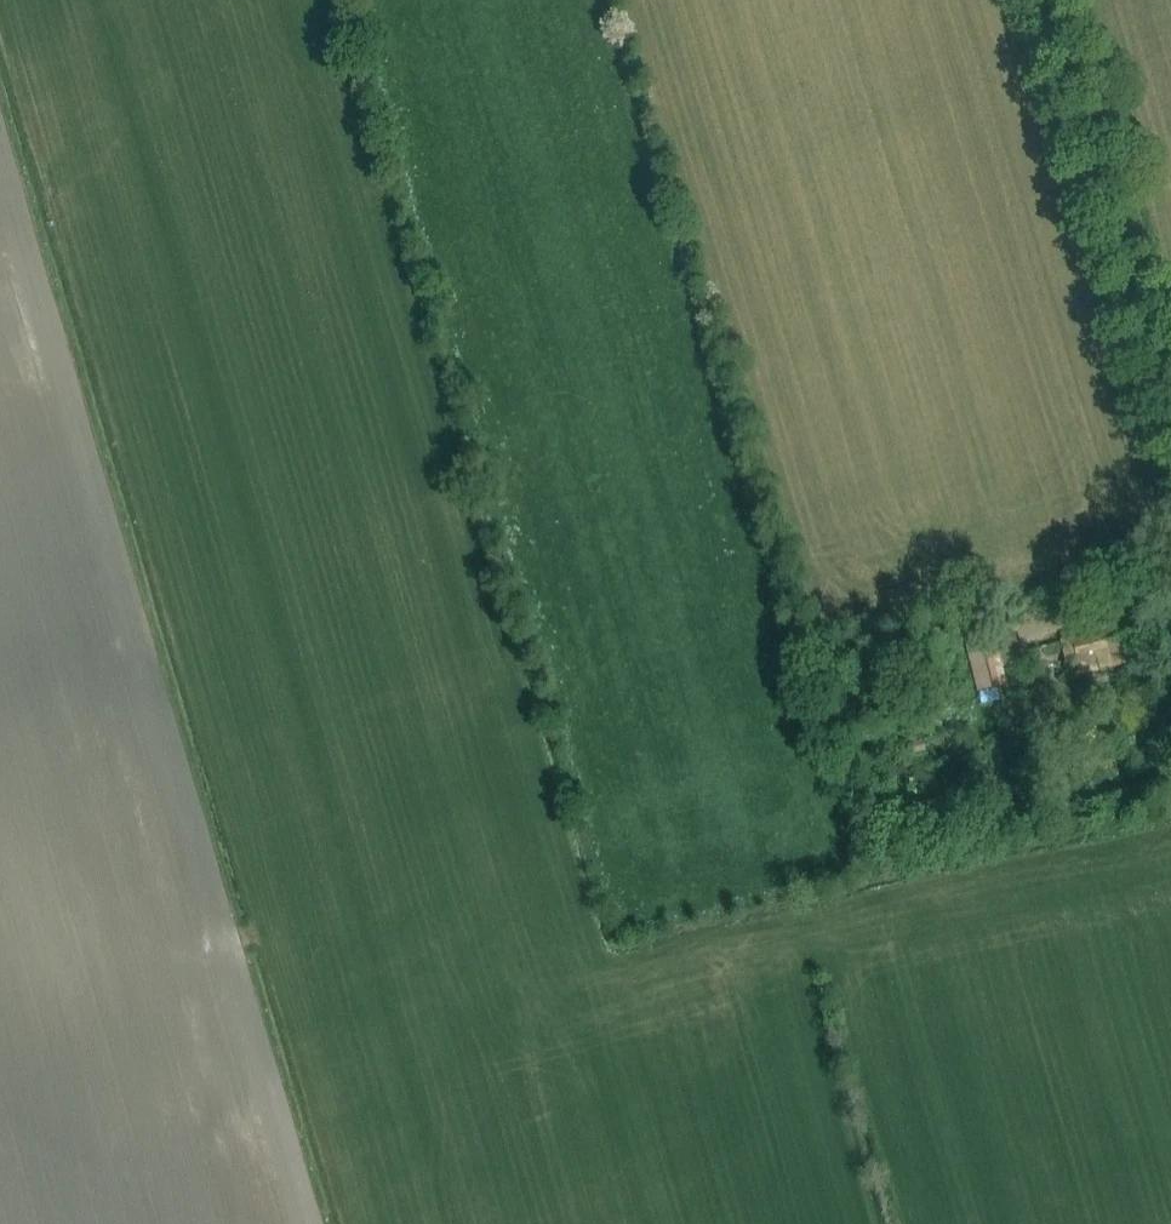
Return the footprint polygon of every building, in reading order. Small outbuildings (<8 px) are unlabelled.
[(1089,633),(1088,629),(1059,635),(1070,678),(1105,669),(1105,671),(1137,664),(1128,627),(1101,633),(1100,631),(1089,633)] [(980,705),(999,700),(996,688),(1007,685),(1003,668),(1022,663),(1015,634),(966,647),(980,705)]
